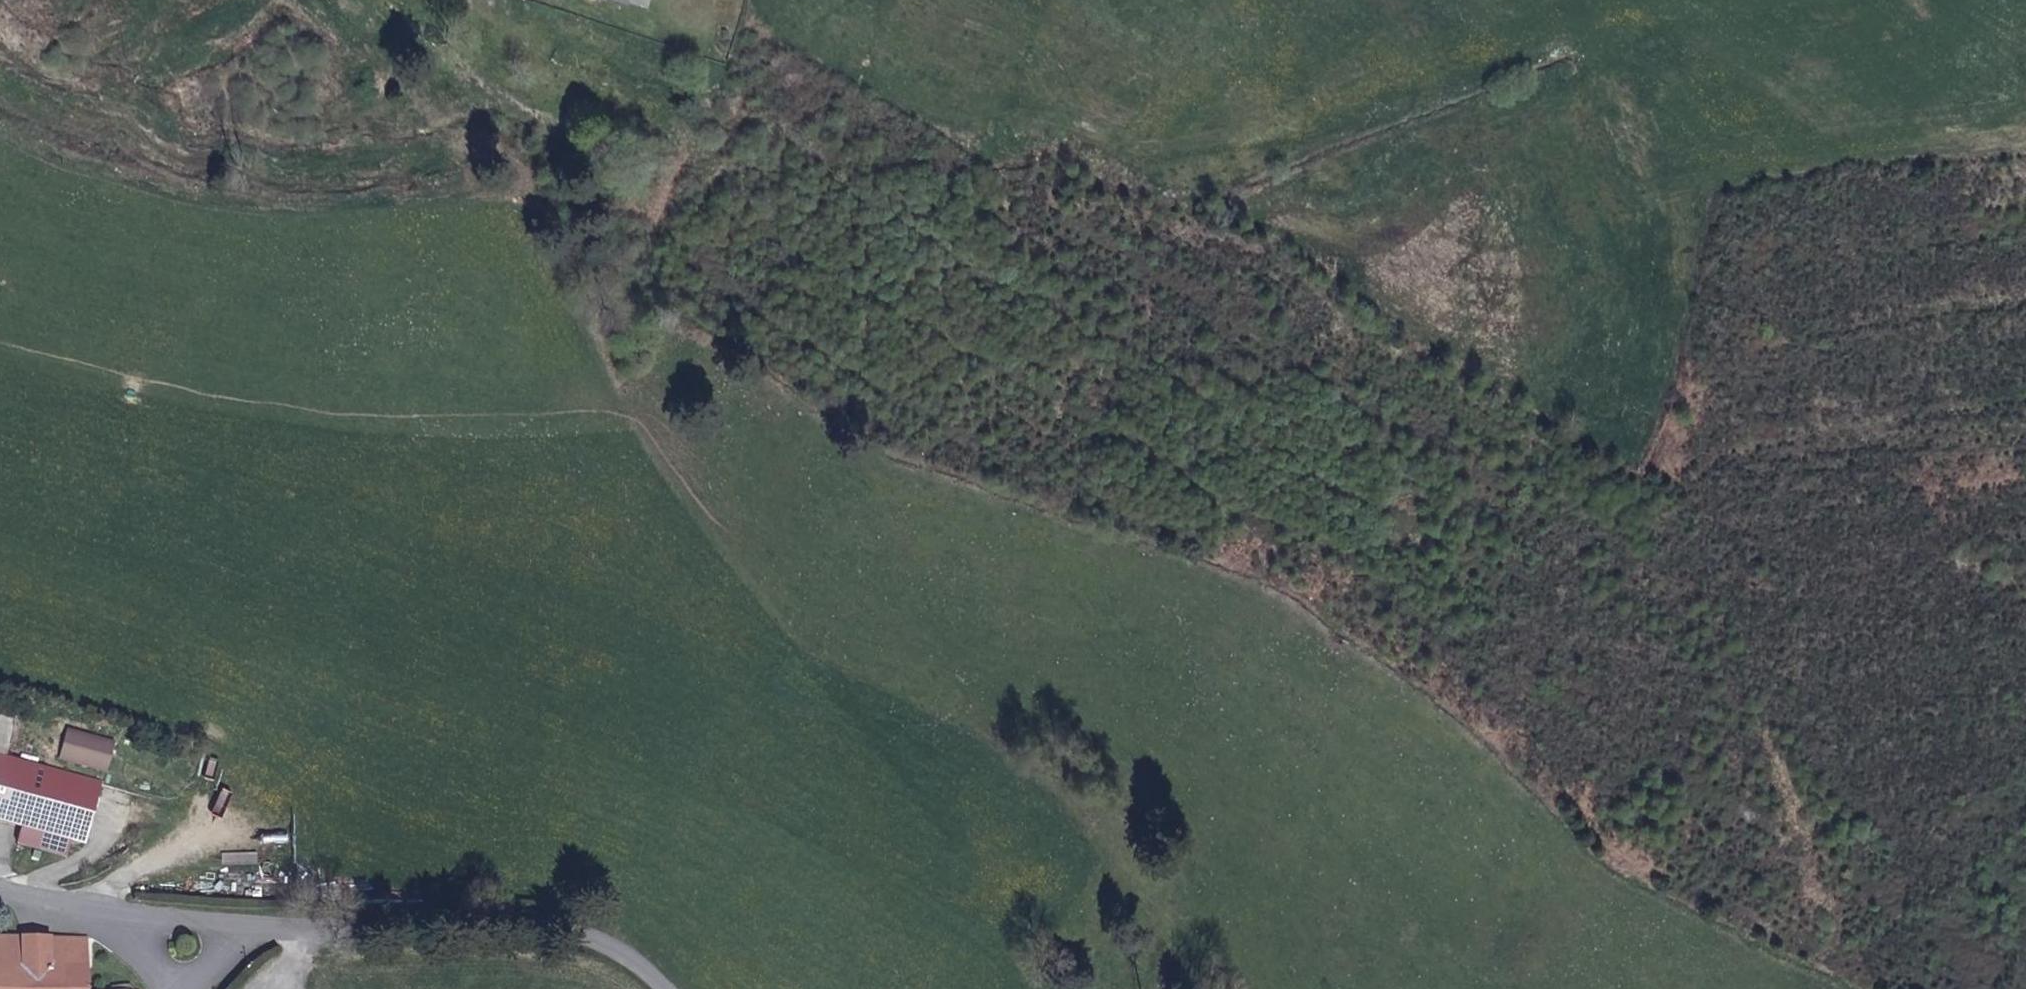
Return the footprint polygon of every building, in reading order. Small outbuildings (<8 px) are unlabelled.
[(59,831),(74,773),(4,756),(15,716),(0,712),(0,816),(24,823),(59,831)] [(115,740),(68,728),(60,759),(107,771),(115,740)] [(103,781),(74,773),(59,831),(74,835),(88,839),(103,781)] [(59,831),(24,823),(19,841),(69,854),(74,835),(59,831)] [(89,933),(0,935),(0,988),(91,988),(89,933)]
